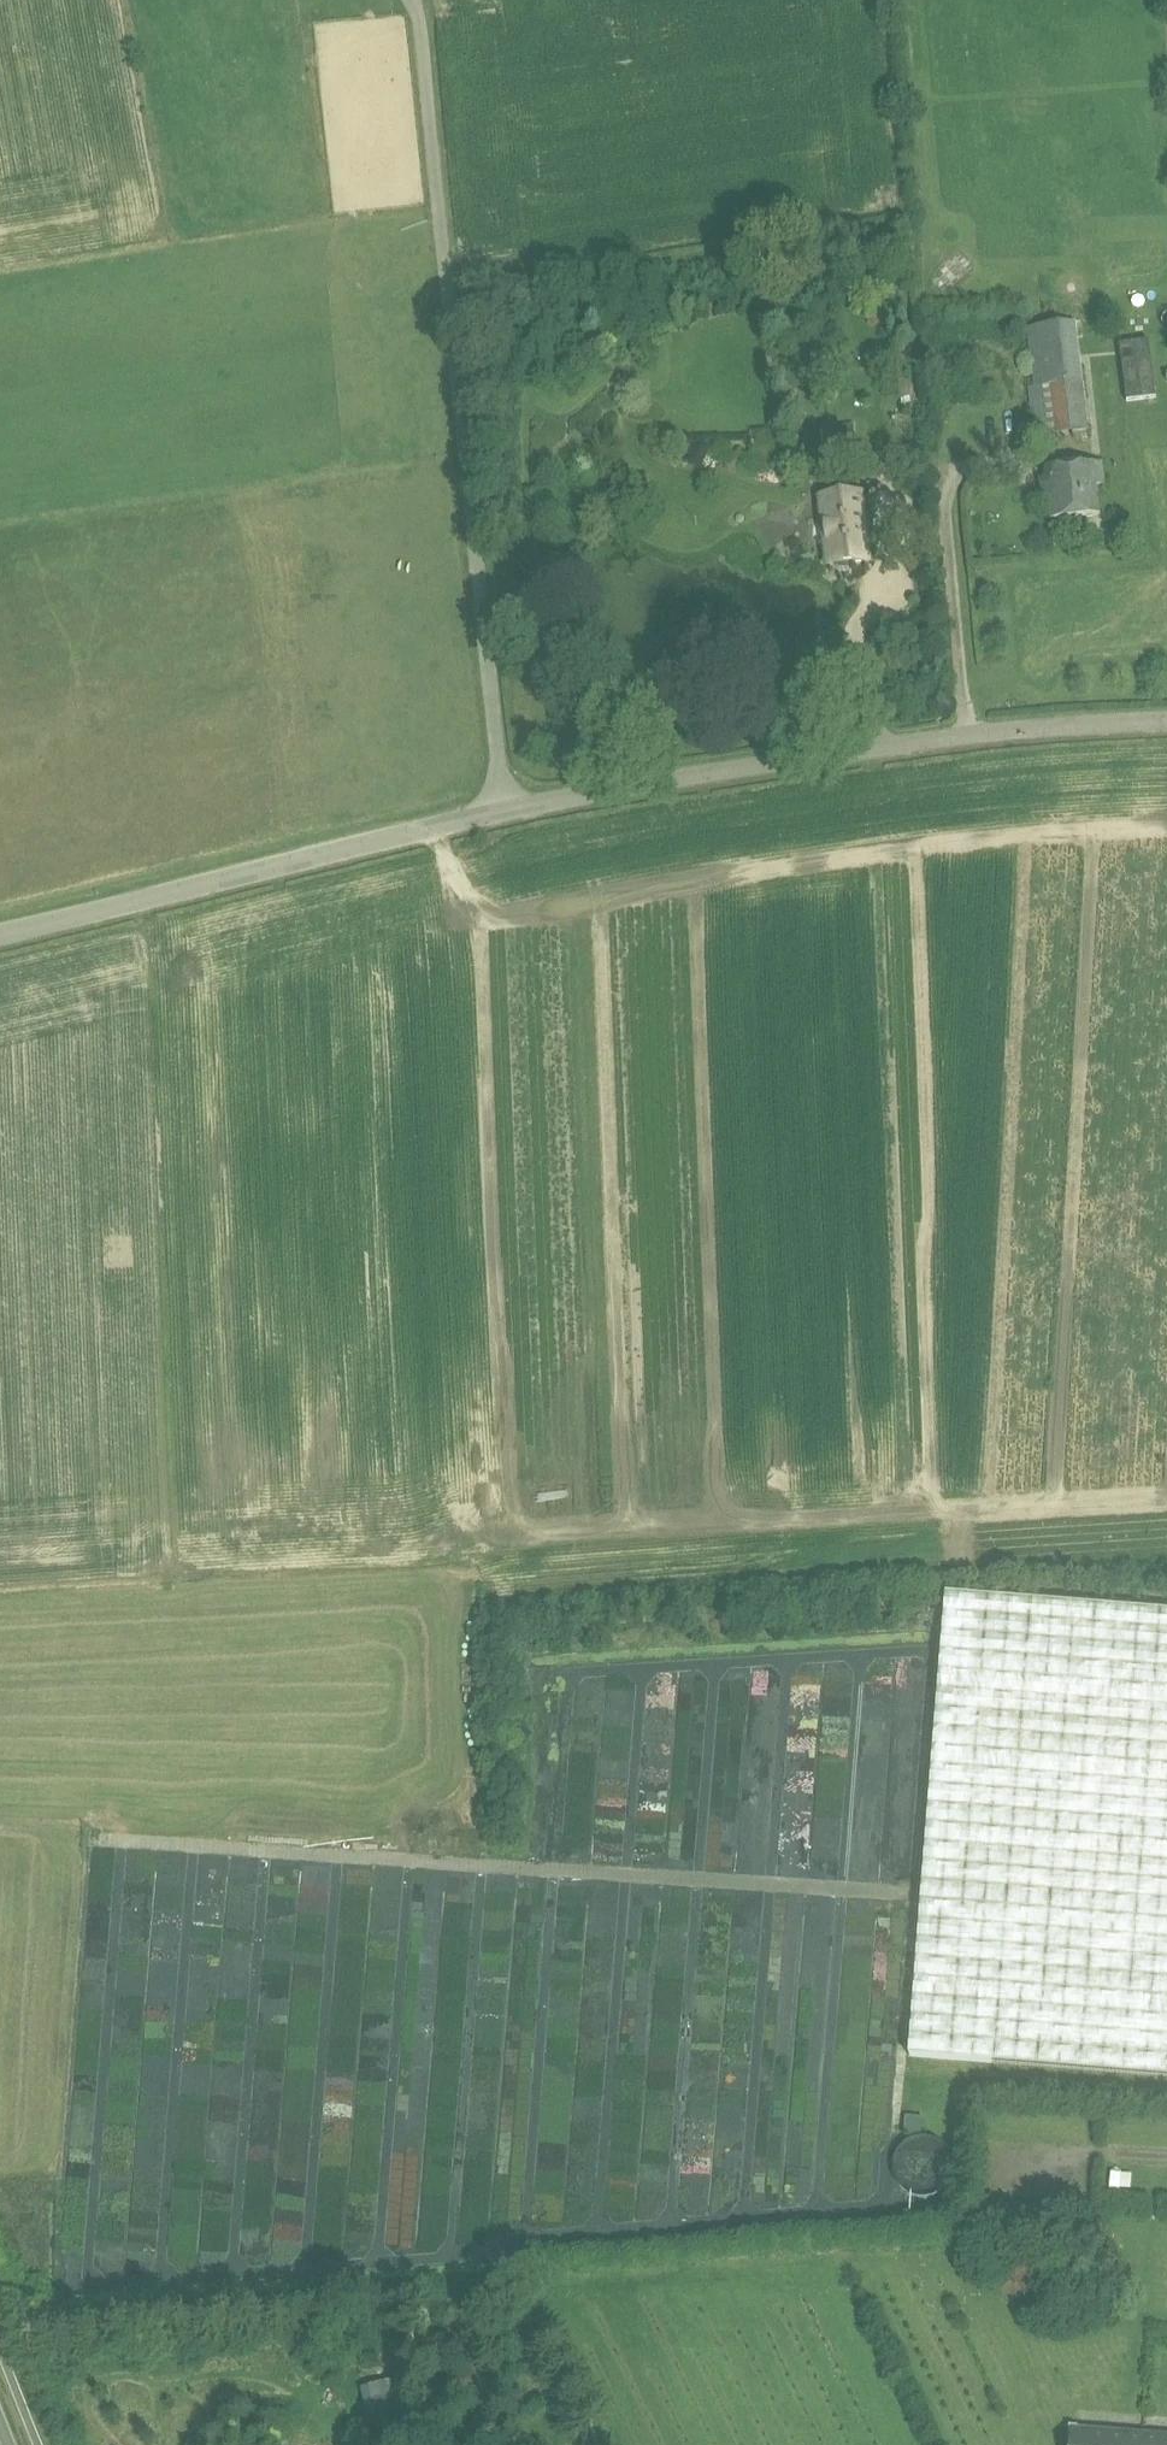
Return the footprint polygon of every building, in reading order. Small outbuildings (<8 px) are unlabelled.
[(892,310),(868,312),(869,322),(884,320),(885,324),(893,323),(892,310)] [(1025,326),(1032,386),(1026,386),(1032,437),(1088,430),(1075,320),(1030,326),(1025,326)] [(1046,478),(1039,479),(1041,497),(1048,497),(1051,519),(1098,514),(1095,489),(1107,487),(1104,462),(1045,468),(1046,478)] [(880,486),(835,492),(846,563),(890,556),(880,486)] [(954,1593),(916,2065),(976,2070),(993,1596),(954,1593)] [(976,2070),(1166,2086),(1166,1610),(993,1596),(976,2070)] [(922,2118),(906,2116),(904,2134),(920,2135),(922,2118)] [(1072,2444),(1166,2444),(1166,2436),(1077,2429),(1077,2425),(1069,2425),(1068,2433),(1073,2434),(1072,2444)]
